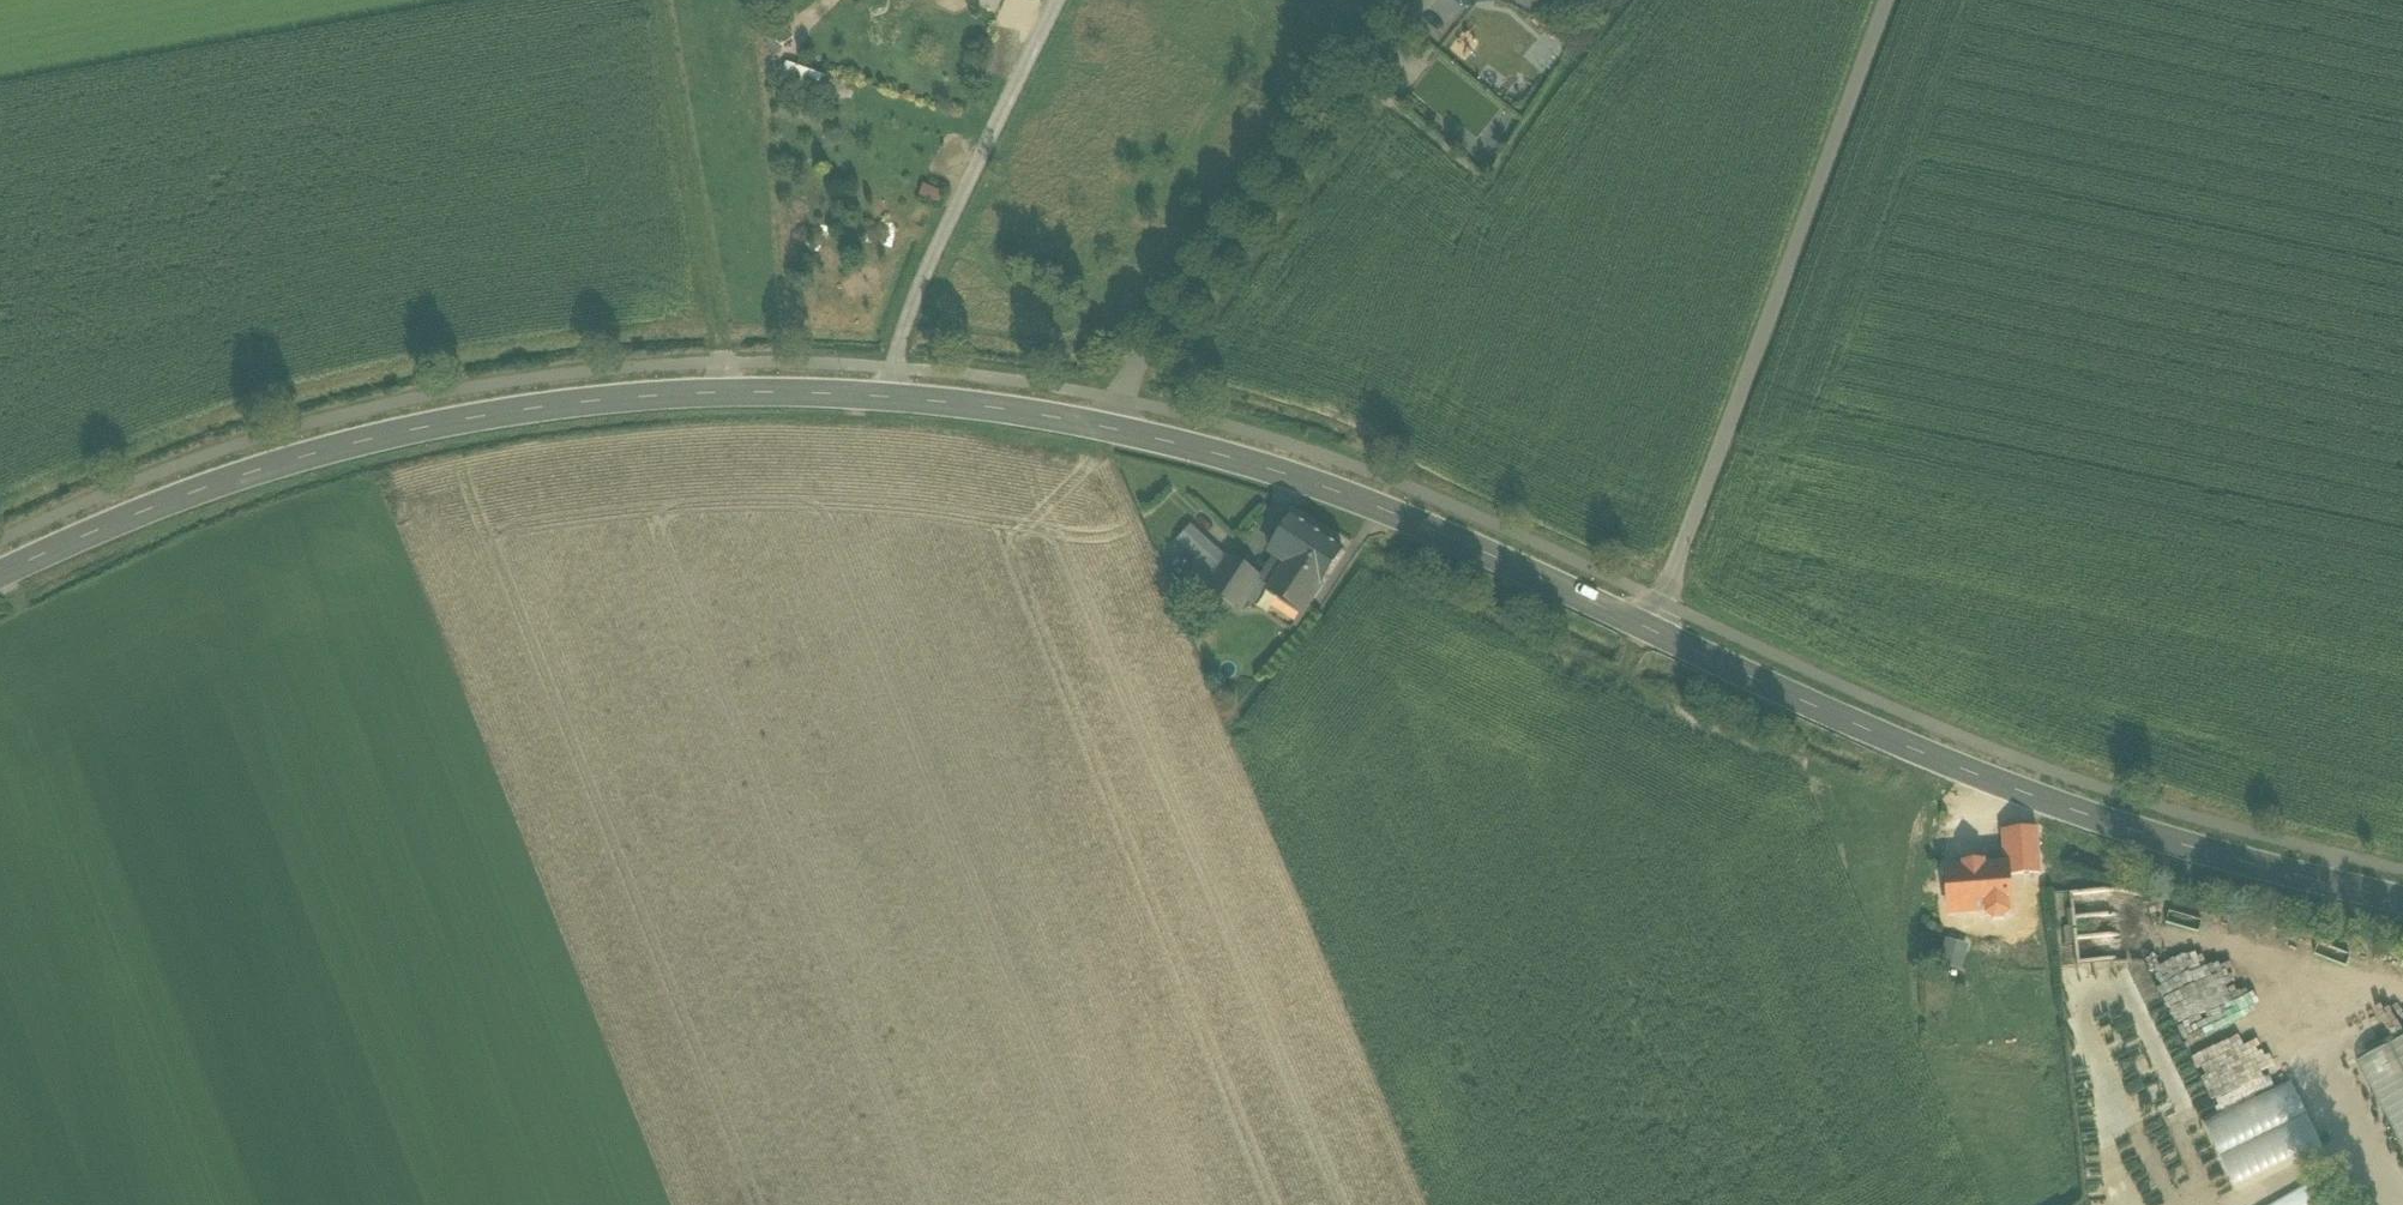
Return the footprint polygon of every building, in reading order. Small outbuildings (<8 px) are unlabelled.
[(811,9),(762,39),(763,55),(773,57),(768,73),(793,81),(797,67),(795,67),(796,62),(797,59),(801,51),(805,42),(809,35),(815,29),(822,22),(811,9)] [(1270,553),(1288,565),(1322,587),(1344,553),(1292,520),(1270,553)] [(1209,590),(1240,610),(1260,580),(1229,560),(1209,590)] [(1305,612),(1322,587),(1288,565),(1271,590),(1305,612)] [(2038,831),(2004,834),(2006,866),(2008,866),(2009,877),(2041,874),(2038,831)] [(1964,869),(1946,870),(1949,916),(1987,913),(1987,916),(1994,922),(2003,921),(2008,915),(2008,911),(2012,911),(2009,877),(2008,866),(2006,866),(1983,868),(1983,865),(1964,866),(1964,869)] [(1948,939),(1942,964),(1964,969),(1969,943),(1948,939)] [(2183,1109),(2310,1046),(2283,991),(2155,1054),(2183,1109)] [(2357,1063),(2402,1151),(2402,1039),(2357,1063)] [(2290,1083),(2204,1124),(2236,1190),(2322,1148),(2290,1083)] [(2270,1204),(2331,1204),(2316,1178),(2270,1204)]
